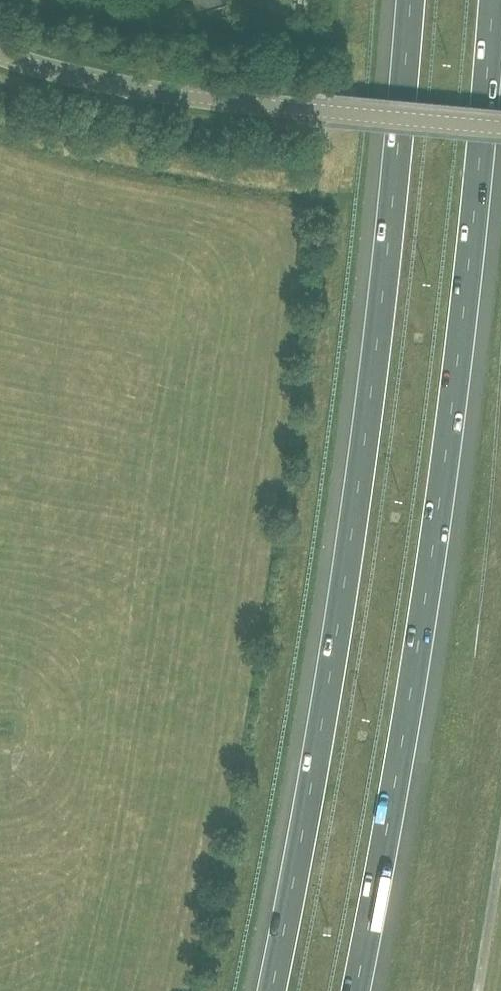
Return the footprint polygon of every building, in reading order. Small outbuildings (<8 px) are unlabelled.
[(199,9),(220,0),(195,0),(199,9)]
